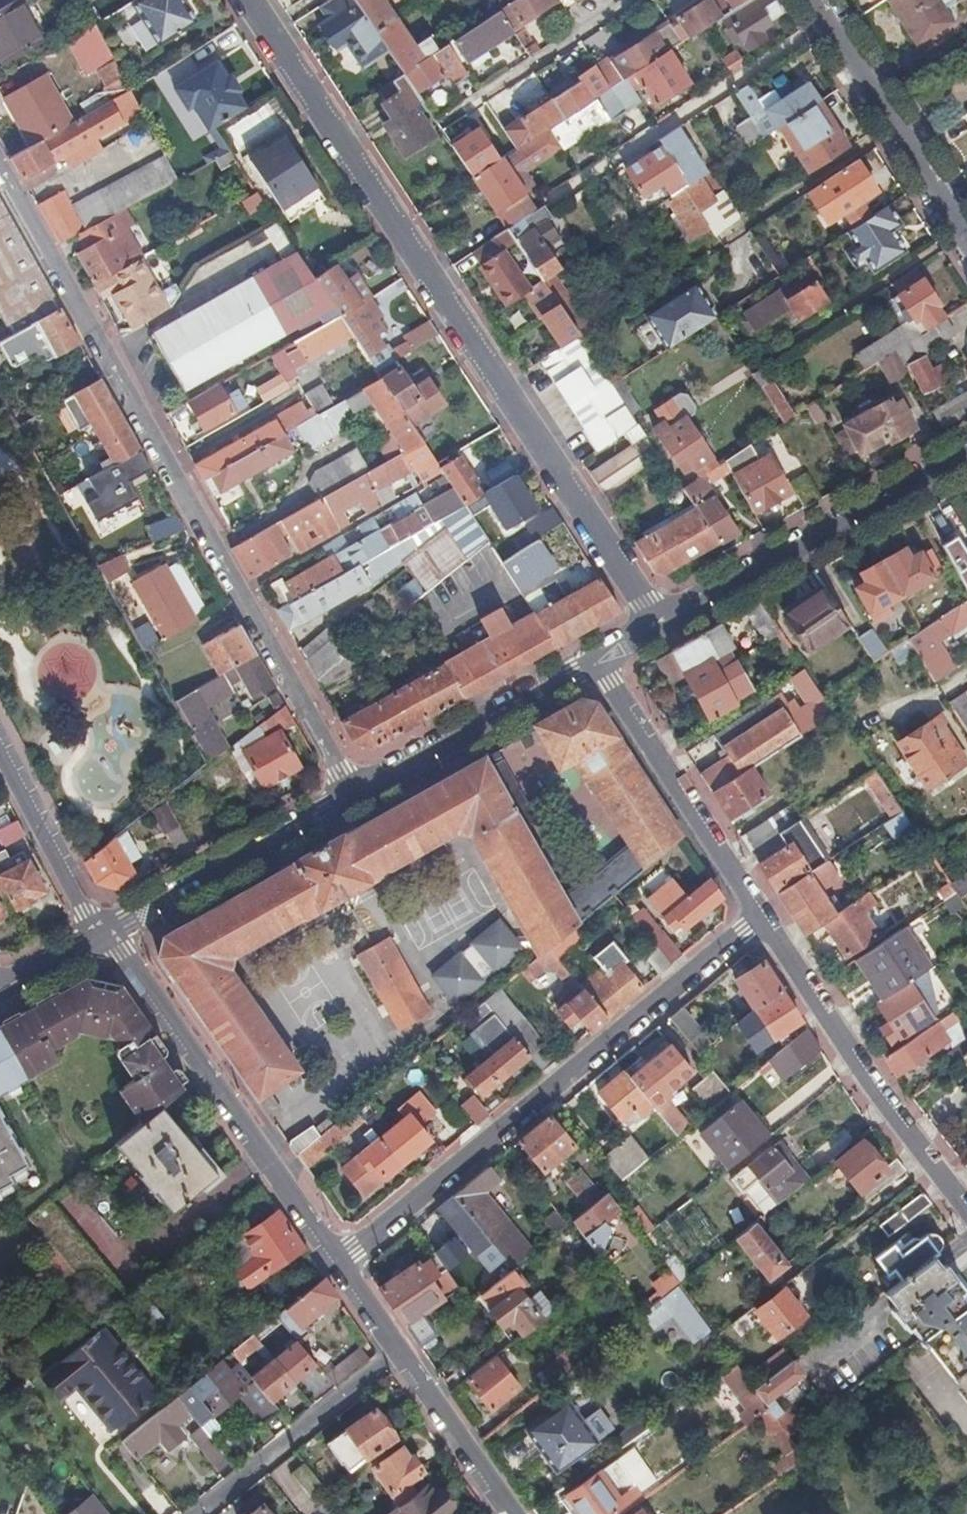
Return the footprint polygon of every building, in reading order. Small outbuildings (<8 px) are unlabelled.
[(3,63),(40,41),(17,0),(0,9),(0,58),(3,63)] [(17,0),(0,0),(0,9),(17,0)] [(89,6),(97,21),(122,7),(118,0),(100,0),(89,6)] [(181,0),(137,0),(131,4),(158,48),(197,24),(181,0)] [(388,50),(354,0),(332,0),(320,8),(329,21),(321,26),(336,50),(348,42),(364,66),(388,50)] [(404,74),(441,50),(431,35),(413,47),(394,19),(381,0),(354,0),(388,50),(404,74)] [(484,7),(491,17),(500,11),(517,0),(494,0),(484,7)] [(512,30),(558,0),(517,0),(500,11),(512,30)] [(719,18),(732,10),(725,0),(706,0),(667,25),(680,44),(703,29),(719,18)] [(773,0),(747,0),(732,10),(719,18),(727,30),(733,26),(747,50),(764,40),(758,31),(769,23),(760,10),(773,0)] [(747,0),(725,0),(732,10),(747,0)] [(918,44),(953,22),(942,4),(939,0),(889,0),(918,44)] [(465,60),(512,30),(500,11),(491,17),(453,42),(465,60)] [(86,23),(88,29),(95,25),(91,20),(86,23)] [(88,29),(76,36),(83,49),(102,38),(95,25),(88,29)] [(623,81),(627,79),(635,73),(669,51),(680,44),(667,25),(610,62),(623,81)] [(104,86),(121,76),(102,38),(83,49),(104,86)] [(441,50),(404,74),(410,84),(416,92),(429,85),(435,80),(442,76),(444,79),(449,76),(455,85),(467,77),(446,46),(441,50)] [(669,51),(635,73),(656,106),(689,84),(669,51)] [(722,61),(731,76),(744,67),(734,53),(722,61)] [(611,89),(623,81),(610,62),(607,57),(595,65),(611,89)] [(199,72),(174,89),(187,109),(192,106),(208,132),(214,127),(245,108),(245,107),(235,93),(229,91),(225,84),(226,77),(216,62),(199,72)] [(551,101),(564,119),(611,89),(595,65),(577,77),(580,82),(551,101)] [(129,91),(130,90),(121,76),(104,86),(98,90),(106,105),(129,91)] [(551,127),(563,147),(607,118),(610,123),(642,102),(627,79),(623,81),(611,89),(564,119),(551,127)] [(439,86),(435,80),(429,85),(432,90),(439,86)] [(4,98),(31,147),(61,130),(50,111),(55,107),(51,99),(46,103),(33,81),(4,98)] [(412,108),(422,101),(416,92),(410,84),(381,104),(392,119),(398,128),(390,134),(405,156),(431,139),(412,108)] [(763,139),(778,129),(820,102),(809,84),(781,101),(765,112),(758,101),(748,86),(733,96),(748,117),(763,139)] [(140,112),(130,90),(129,91),(106,105),(61,130),(31,147),(10,159),(23,180),(61,158),(67,169),(100,149),(94,138),(140,112)] [(765,112),(781,101),(775,91),(758,101),(765,112)] [(516,150),(551,127),(564,119),(551,101),(521,120),(511,106),(494,116),(512,143),(516,150)] [(778,129),(808,174),(850,147),(820,102),(778,129)] [(749,148),(763,139),(748,117),(734,126),(749,148)] [(384,125),(390,134),(398,128),(392,119),(384,125)] [(214,127),(208,132),(218,149),(202,157),(207,165),(230,152),(214,127)] [(499,161),(473,178),(498,216),(527,196),(524,192),(534,186),(525,171),(563,147),(551,127),(516,150),(511,153),(499,161)] [(677,129),(659,141),(663,147),(689,187),(700,180),(703,177),(706,175),(677,129)] [(290,195),(312,180),(284,137),(250,160),(279,204),(291,196),(290,195)] [(663,147),(659,141),(622,165),(626,171),(627,171),(663,147)] [(461,159),(473,178),(499,161),(487,142),(461,159)] [(507,146),(511,153),(516,150),(512,143),(507,146)] [(663,183),(672,198),(689,187),(663,147),(627,171),(626,171),(642,196),(663,183)] [(126,208),(178,180),(164,157),(72,209),(62,192),(38,206),(59,244),(76,235),(116,214),(126,208)] [(876,192),(857,160),(807,193),(826,223),(843,212),(852,227),(869,217),(860,203),(876,192)] [(711,172),(706,175),(703,177),(715,196),(719,202),(727,197),(711,172)] [(314,183),(312,180),(290,195),(291,196),(292,198),(314,183)] [(672,198),(668,201),(675,212),(670,216),(673,220),(678,217),(692,238),(707,228),(698,213),(699,205),(712,198),(700,180),(689,187),(672,198)] [(498,216),(508,229),(537,211),(527,196),(498,216)] [(712,236),(717,233),(740,218),(727,197),(719,202),(715,196),(712,198),(699,205),(698,213),(707,228),(712,236)] [(13,336),(60,309),(12,222),(0,201),(0,313),(13,336)] [(508,229),(543,282),(560,270),(546,249),(559,240),(547,222),(553,218),(546,205),(537,211),(508,229)] [(900,226),(887,206),(847,232),(856,245),(845,252),(855,267),(865,259),(874,273),(904,252),(891,232),(900,226)] [(125,229),(126,229),(135,224),(126,208),(116,214),(125,229)] [(95,284),(114,273),(138,259),(142,258),(126,229),(125,229),(116,214),(76,235),(85,250),(78,254),(95,284)] [(284,260),(296,253),(277,223),(266,230),(266,231),(271,239),(284,260)] [(252,250),(271,239),(266,231),(248,242),(252,250)] [(473,252),(507,306),(524,294),(530,290),(495,237),(473,252)] [(265,272),(152,337),(183,391),(332,307),(314,279),(297,254),(265,272)] [(543,282),(579,335),(582,340),(603,326),(591,309),(581,316),(561,285),(592,265),(585,254),(560,270),(543,282)] [(807,276),(816,270),(807,258),(799,263),(807,276)] [(113,295),(133,329),(167,309),(138,259),(114,273),(124,289),(113,295)] [(247,272),(251,279),(265,271),(260,265),(247,272)] [(339,317),(340,318),(361,304),(360,303),(351,290),(358,285),(352,276),(345,280),(334,265),(314,279),(332,307),(339,317)] [(855,356),(864,371),(894,351),(945,318),(939,308),(941,306),(916,268),(892,284),(898,295),(891,300),(905,322),(855,356)] [(356,273),(352,276),(358,285),(351,290),(360,303),(370,295),(356,273)] [(803,276),(747,312),(758,329),(790,309),(798,321),(826,303),(813,284),(810,285),(803,276)] [(542,317),(561,348),(579,335),(543,282),(530,290),(524,294),(540,318),(542,317)] [(693,286),(690,288),(698,301),(701,298),(693,286)] [(644,317),(666,350),(704,326),(714,319),(701,298),(698,301),(690,288),(644,317)] [(376,373),(438,335),(430,322),(384,349),(374,334),(382,329),(364,302),(361,304),(340,318),(352,337),(376,373)] [(13,336),(0,344),(0,347),(11,367),(14,369),(33,358),(47,362),(53,357),(55,359),(80,344),(60,309),(13,336)] [(273,363),(286,384),(298,376),(294,369),(352,337),(340,318),(339,317),(270,357),(273,363)] [(714,319),(704,326),(716,346),(728,338),(714,319)] [(946,321),(921,338),(929,351),(955,333),(946,321)] [(624,433),(636,426),(611,386),(582,340),(579,335),(561,348),(555,352),(562,363),(546,373),(598,451),(624,433)] [(268,366),(273,363),(270,357),(264,360),(268,366)] [(526,357),(517,363),(523,373),(533,366),(526,357)] [(924,358),(910,366),(925,394),(939,386),(924,358)] [(398,369),(380,380),(411,427),(443,407),(421,373),(406,383),(398,369)] [(122,419),(100,380),(74,395),(113,466),(140,450),(122,419)] [(333,407),(294,429),(308,454),(344,434),(340,426),(352,419),(349,414),(369,403),(403,454),(421,443),(411,427),(380,380),(333,407)] [(760,387),(784,423),(794,417),(770,381),(760,387)] [(224,383),(188,404),(204,432),(234,414),(222,392),(228,389),(224,383)] [(203,481),(283,436),(294,429),(333,407),(321,385),(303,396),(311,409),(304,413),(300,404),(273,419),(274,421),(194,466),(203,481)] [(684,476),(676,481),(678,485),(682,490),(701,478),(703,476),(717,467),(686,419),(693,415),(694,408),(686,396),(680,394),(654,411),(663,424),(654,430),(684,476)] [(940,433),(966,418),(966,396),(931,416),(940,433)] [(904,428),(911,424),(912,424),(900,402),(892,406),(888,400),(843,425),(860,455),(888,439),(891,443),(907,433),(904,428)] [(24,423),(19,426),(23,434),(29,431),(24,423)] [(913,430),(911,424),(904,428),(907,433),(913,430)] [(636,426),(624,433),(634,448),(615,459),(618,464),(593,480),(603,495),(618,485),(632,477),(661,458),(638,425),(636,426)] [(203,481),(212,499),(292,452),(283,436),(203,481)] [(763,436),(748,446),(753,455),(768,446),(763,436)] [(320,501),(281,523),(299,554),(315,545),(308,534),(314,531),(321,542),(350,525),(346,520),(337,526),(332,517),(360,501),(369,515),(395,499),(387,486),(406,476),(414,488),(418,486),(410,473),(416,470),(419,475),(427,470),(432,479),(441,473),(439,470),(436,465),(421,443),(403,454),(359,479),(320,501)] [(151,469),(140,450),(113,466),(89,479),(101,498),(151,469)] [(734,476),(754,514),(790,494),(770,457),(734,476)] [(444,478),(463,506),(483,495),(458,458),(439,470),(441,473),(444,478)] [(726,462),(717,467),(703,476),(710,486),(731,471),(730,469),(726,462)] [(313,488),(320,501),(359,479),(350,463),(314,483),(313,488)] [(513,477),(483,495),(504,529),(534,511),(513,477)] [(632,477),(618,485),(626,497),(639,488),(632,477)] [(294,602),(463,506),(444,478),(438,482),(443,491),(439,493),(438,492),(431,496),(433,501),(422,507),(415,495),(389,509),(396,521),(379,532),(372,520),(356,529),(359,534),(364,532),(367,537),(351,546),(345,535),(321,549),(327,560),(285,586),(294,602)] [(683,491),(695,509),(718,545),(737,533),(701,478),(682,490),(683,491)] [(618,485),(603,495),(610,507),(626,497),(618,485)] [(682,490),(678,485),(673,489),(677,495),(683,491),(682,490)] [(957,491),(966,508),(966,489),(966,486),(957,491)] [(74,487),(58,496),(98,566),(114,560),(74,487)] [(937,502),(924,510),(937,533),(950,526),(937,502)] [(401,564),(420,597),(488,543),(463,506),(294,602),(281,609),(277,612),(287,631),(366,586),(401,564)] [(695,509),(634,544),(654,573),(664,575),(718,545),(695,509)] [(527,528),(536,541),(562,524),(557,516),(553,511),(527,528)] [(186,531),(178,516),(154,526),(162,541),(186,531)] [(248,581),(256,576),(292,556),(275,526),(239,547),(239,545),(231,551),(248,581)] [(493,551),(501,563),(518,553),(510,541),(493,551)] [(524,597),(556,647),(620,611),(598,579),(549,607),(538,589),(530,594),(526,587),(554,568),(536,541),(518,553),(501,563),(524,597)] [(953,563),(961,559),(952,542),(944,546),(953,563)] [(883,561),(903,595),(935,577),(921,552),(911,557),(906,548),(883,561)] [(114,560),(98,566),(107,582),(130,572),(121,557),(114,560)] [(961,559),(953,563),(966,586),(966,589),(966,568),(961,559)] [(888,603),(903,595),(883,561),(861,573),(866,583),(857,587),(875,621),(892,612),(888,603)] [(165,640),(194,623),(162,566),(133,582),(165,640)] [(269,587),(281,609),(294,602),(285,586),(282,581),(269,587)] [(966,602),(966,589),(966,586),(946,599),(949,605),(946,607),(950,614),(966,602)] [(809,650),(849,623),(825,587),(810,597),(813,602),(804,608),(801,604),(785,615),(809,650)] [(445,663),(465,698),(515,670),(556,647),(524,597),(519,600),(528,615),(510,625),(500,607),(480,619),(490,636),(445,663)] [(766,642),(782,633),(760,601),(745,610),(766,642)] [(937,681),(958,667),(941,641),(966,624),(966,602),(950,614),(922,631),(909,639),(918,653),(937,681)] [(375,633),(388,622),(380,611),(366,620),(375,633)] [(316,681),(323,694),(380,660),(375,651),(385,645),(380,638),(392,628),(388,622),(375,633),(348,655),(316,681)] [(717,670),(734,660),(729,650),(733,647),(720,624),(672,651),(685,675),(711,660),(717,670)] [(255,654),(239,625),(203,645),(214,665),(220,675),(223,673),(230,670),(255,654)] [(299,652),(316,681),(348,655),(330,628),(299,652)] [(875,662),(888,653),(872,630),(859,638),(875,662)] [(900,664),(918,653),(909,639),(891,651),(900,664)] [(150,648),(146,651),(149,657),(154,653),(150,648)] [(672,651),(656,659),(671,684),(686,676),(709,717),(736,703),(734,699),(751,690),(734,660),(717,670),(711,660),(685,675),(672,651)] [(255,654),(230,670),(223,673),(229,684),(241,677),(253,700),(274,687),(268,677),(255,654)] [(445,663),(340,722),(351,741),(373,749),(465,698),(445,663)] [(799,697),(813,693),(806,669),(792,673),(799,697)] [(220,675),(195,690),(206,710),(235,693),(229,684),(223,673),(220,675)] [(174,702),(210,765),(228,750),(206,710),(195,690),(174,702)] [(966,728),(966,693),(966,692),(951,702),(950,703),(966,728)] [(751,767),(835,713),(825,696),(823,694),(793,714),(788,707),(781,711),(724,747),(728,755),(700,773),(707,783),(713,793),(751,767)] [(724,747),(781,711),(773,699),(716,736),(724,747)] [(160,957),(270,1116),(281,1108),(270,1091),(299,1069),(229,969),(232,957),(303,916),(305,918),(386,873),(385,871),(458,831),(470,834),(528,935),(535,947),(540,955),(551,946),(559,939),(570,930),(615,893),(682,838),(647,783),(596,705),(581,701),(570,707),(536,726),(537,728),(560,768),(575,760),(631,845),(587,880),(563,896),(526,832),(492,771),(485,759),(462,771),(344,837),(342,835),(332,841),(301,858),(294,862),(295,864),(164,938),(160,957)] [(280,732),(295,723),(285,706),(259,726),(266,739),(244,752),(263,788),(299,767),(280,732)] [(945,743),(951,739),(937,718),(932,722),(945,743)] [(966,764),(951,739),(945,743),(932,722),(899,742),(928,788),(966,764)] [(259,726),(229,749),(255,793),(263,788),(244,752),(266,739),(259,726)] [(504,764),(492,771),(526,832),(539,825),(504,764)] [(768,793),(751,767),(713,793),(733,823),(742,816),(739,812),(768,793)] [(882,804),(893,797),(875,771),(864,777),(882,804)] [(893,819),(903,812),(893,797),(882,804),(893,819)] [(178,826),(166,805),(153,812),(164,834),(178,826)] [(788,807),(742,836),(752,851),(797,821),(788,807)] [(811,872),(830,860),(802,818),(797,821),(752,851),(764,870),(776,888),(807,867),(811,872)] [(18,819),(0,829),(0,843),(1,846),(25,833),(18,819)] [(127,830),(84,864),(94,884),(119,891),(138,881),(128,862),(125,857),(137,850),(127,830)] [(8,906),(14,902),(17,908),(33,899),(33,897),(44,891),(23,851),(10,857),(6,849),(0,852),(0,874),(3,879),(0,881),(0,891),(8,906)] [(125,857),(128,862),(140,856),(137,850),(125,857)] [(152,863),(156,871),(162,867),(158,859),(152,863)] [(825,921),(842,910),(839,906),(832,910),(827,902),(820,891),(841,878),(830,860),(811,872),(779,893),(793,914),(806,934),(825,921)] [(951,885),(957,894),(961,899),(966,895),(966,875),(951,885)] [(722,898),(710,880),(689,898),(674,879),(649,898),(671,925),(675,922),(680,929),(681,930),(686,926),(722,898)] [(10,910),(8,906),(0,891),(0,916),(3,915),(2,913),(10,910)] [(876,904),(868,893),(842,910),(825,921),(847,956),(879,935),(864,912),(876,904)] [(832,910),(839,906),(834,898),(827,902),(832,910)] [(643,907),(633,916),(642,927),(653,919),(643,907)] [(653,939),(673,965),(685,955),(665,930),(663,931),(653,919),(642,927),(653,939)] [(525,949),(515,937),(501,920),(434,976),(457,1005),(525,949)] [(675,922),(671,925),(676,932),(680,929),(675,922)] [(931,970),(904,928),(858,958),(868,974),(873,972),(890,997),(910,983),(931,970)] [(559,939),(551,946),(560,958),(563,961),(582,946),(570,930),(559,939)] [(535,947),(528,935),(515,937),(525,949),(535,947)] [(402,1030),(433,1011),(390,937),(357,955),(390,1014),(392,1013),(402,1030)] [(641,949),(660,973),(662,974),(673,965),(653,939),(641,949)] [(588,993),(609,1018),(643,989),(623,964),(628,961),(612,942),(594,958),(598,963),(587,972),(591,977),(598,985),(588,993)] [(551,946),(540,955),(526,967),(535,978),(553,964),(560,958),(551,946)] [(553,964),(574,991),(582,985),(563,961),(560,958),(553,964)] [(783,991),(765,962),(737,980),(755,1009),(783,991)] [(938,980),(931,970),(910,983),(913,988),(918,985),(922,990),(938,980)] [(868,974),(885,1000),(890,997),(873,972),(868,974)] [(582,985),(588,993),(598,985),(591,977),(582,985)] [(121,986),(89,978),(0,1027),(0,1029),(29,1081),(30,1083),(51,1072),(48,1065),(60,1059),(53,1048),(57,1046),(58,1049),(61,1050),(83,1039),(114,1038),(120,1046),(117,1048),(118,1055),(130,1073),(137,1075),(138,1073),(140,1076),(125,1087),(137,1104),(133,1108),(144,1123),(161,1108),(183,1090),(149,1040),(155,1035),(121,986)] [(913,988),(910,983),(890,997),(885,1000),(878,1004),(890,1022),(882,1027),(892,1042),(932,1017),(913,988)] [(578,1019),(590,1033),(609,1018),(588,993),(582,985),(574,991),(577,995),(558,1010),(570,1025),(578,1019)] [(531,1056),(543,1071),(557,1060),(501,988),(486,1000),(531,1056)] [(755,1009),(742,1019),(750,1034),(765,1024),(774,1038),(803,1020),(796,1009),(783,991),(755,1009)] [(486,1000),(477,1008),(506,1045),(467,1077),(481,1095),(531,1056),(486,1000)] [(684,1007),(671,1017),(691,1041),(704,1031),(684,1007)] [(886,1055),(898,1074),(941,1046),(940,1044),(949,1038),(938,1021),(886,1055)] [(0,1029),(0,1097),(29,1081),(0,1029)] [(783,1079),(821,1048),(808,1029),(769,1061),(772,1066),(768,1069),(772,1074),(776,1071),(783,1079)] [(656,1109),(678,1136),(689,1127),(664,1096),(693,1072),(671,1045),(647,1064),(642,1058),(626,1071),(656,1109)] [(645,1118),(656,1109),(626,1071),(600,1092),(621,1118),(632,1109),(635,1107),(642,1116),(645,1118)] [(693,1089),(709,1110),(732,1091),(716,1072),(693,1089)] [(462,1105),(478,1125),(489,1116),(473,1097),(462,1105)] [(356,1109),(365,1120),(376,1112),(366,1100),(356,1109)] [(701,1132),(730,1168),(769,1137),(739,1101),(701,1132)] [(635,1107),(632,1109),(639,1118),(642,1116),(635,1107)] [(217,1176),(161,1108),(144,1123),(117,1146),(172,1213),(217,1176)] [(322,1137),(299,1156),(306,1168),(365,1120),(356,1109),(334,1126),(324,1136),(322,1137)] [(7,1172),(4,1165),(22,1155),(0,1114),(0,1176),(7,1172)] [(381,1140),(402,1165),(432,1140),(411,1115),(381,1140)] [(576,1147),(552,1116),(536,1129),(560,1159),(576,1147)] [(318,1129),(324,1136),(334,1126),(329,1120),(318,1129)] [(313,1125),(289,1143),(299,1156),(322,1137),(313,1125)] [(386,1178),(402,1165),(381,1140),(372,1129),(365,1134),(373,1144),(344,1169),(366,1195),(382,1182),(378,1177),(382,1174),(386,1178)] [(560,1159),(536,1129),(521,1142),(545,1171),(548,1168),(551,1172),(553,1172),(557,1177),(568,1169),(560,1159)] [(621,1145),(640,1167),(651,1158),(633,1136),(621,1145)] [(779,1204),(805,1183),(785,1158),(791,1153),(781,1141),(733,1180),(744,1193),(747,1190),(759,1180),(779,1204)] [(867,1202),(907,1171),(898,1160),(886,1169),(864,1141),(836,1162),(867,1202)] [(605,1158),(623,1180),(640,1167),(621,1145),(605,1158)] [(500,1181),(490,1168),(455,1196),(493,1243),(513,1269),(533,1253),(484,1193),(500,1181)] [(596,1203),(603,1197),(580,1170),(573,1175),(596,1203)] [(596,1203),(573,1175),(566,1180),(589,1208),(596,1203)] [(766,1214),(769,1212),(779,1204),(759,1180),(747,1190),(766,1214)] [(142,1222),(110,1182),(89,1199),(121,1239),(142,1222)] [(612,1189),(615,1193),(620,1189),(617,1185),(612,1189)] [(890,1237),(933,1204),(925,1193),(881,1226),(890,1237)] [(573,1220),(596,1252),(601,1247),(608,1250),(615,1236),(608,1233),(605,1229),(609,1226),(606,1221),(619,1211),(607,1194),(603,1197),(596,1203),(589,1208),(573,1220)] [(493,1243),(455,1196),(440,1209),(466,1241),(462,1244),(457,1237),(436,1254),(447,1270),(473,1249),(477,1255),(493,1243)] [(131,1295),(52,1200),(31,1218),(91,1288),(90,1289),(109,1313),(131,1295)] [(240,1204),(227,1215),(235,1225),(248,1214),(240,1204)] [(629,1213),(646,1236),(655,1229),(648,1222),(650,1221),(638,1206),(629,1213)] [(296,1238),(279,1212),(243,1237),(244,1238),(227,1248),(227,1255),(235,1267),(240,1269),(237,1271),(248,1287),(303,1249),(296,1238)] [(757,1221),(762,1227),(773,1218),(769,1212),(766,1214),(757,1221)] [(754,1223),(738,1236),(770,1277),(787,1264),(754,1223)] [(902,1279),(933,1256),(941,1250),(942,1242),(940,1239),(938,1236),(933,1235),(928,1234),(921,1239),(916,1238),(914,1238),(899,1250),(894,1244),(877,1258),(889,1273),(894,1270),(902,1279)] [(921,1340),(923,1338),(966,1306),(966,1301),(961,1292),(964,1289),(949,1268),(945,1271),(933,1256),(902,1279),(885,1292),(896,1307),(892,1310),(907,1328),(911,1326),(921,1340)] [(432,1280),(435,1278),(432,1273),(428,1276),(418,1263),(381,1289),(394,1307),(432,1280)] [(459,1289),(447,1270),(435,1278),(432,1280),(445,1299),(447,1301),(458,1293),(457,1291),(459,1289)] [(654,1283),(664,1296),(671,1290),(680,1283),(681,1282),(671,1270),(654,1283)] [(337,1298),(323,1278),(276,1316),(280,1321),(297,1342),(298,1343),(311,1332),(304,1325),(337,1298)] [(394,1307),(421,1346),(437,1334),(430,1324),(436,1319),(430,1310),(445,1299),(432,1280),(394,1307)] [(675,1297),(685,1290),(680,1283),(671,1290),(675,1297)] [(524,1334),(544,1318),(519,1287),(489,1312),(501,1328),(503,1327),(511,1336),(520,1329),(524,1334)] [(757,1309),(754,1306),(732,1323),(739,1331),(760,1315),(777,1337),(806,1315),(784,1287),(757,1309)] [(693,1342),(712,1328),(685,1290),(675,1297),(671,1290),(664,1296),(642,1313),(653,1328),(672,1314),(693,1342)] [(923,1338),(966,1395),(966,1306),(923,1338)] [(280,1321),(276,1316),(270,1321),(274,1326),(280,1321)] [(717,1335),(726,1348),(742,1336),(739,1331),(732,1323),(717,1335)] [(157,1396),(103,1330),(45,1376),(62,1398),(77,1386),(113,1431),(157,1396)] [(316,1365),(298,1343),(297,1342),(275,1360),(294,1384),(316,1365)] [(358,1346),(325,1372),(335,1384),(368,1358),(358,1346)] [(556,1382),(580,1363),(567,1348),(563,1351),(564,1353),(537,1375),(548,1388),(556,1382)] [(231,1353),(178,1397),(191,1414),(201,1427),(240,1395),(264,1424),(279,1412),(270,1402),(240,1363),(231,1353)] [(294,1384),(275,1360),(268,1366),(265,1362),(261,1365),(264,1369),(261,1371),(248,1356),(240,1363),(270,1402),(294,1384)] [(496,1357),(468,1379),(493,1410),(521,1388),(496,1357)] [(790,1435),(802,1427),(796,1419),(789,1424),(783,1417),(786,1414),(774,1397),(787,1388),(785,1386),(803,1373),(794,1360),(756,1389),(770,1409),(783,1427),(790,1435)] [(770,1409),(756,1389),(738,1364),(729,1370),(761,1415),(770,1409)] [(963,1485),(966,1481),(966,1443),(953,1424),(947,1428),(917,1387),(894,1404),(925,1445),(930,1441),(963,1485)] [(191,1414),(178,1397),(124,1442),(137,1458),(161,1439),(169,1449),(185,1436),(177,1426),(191,1414)] [(598,1442),(569,1401),(528,1430),(557,1471),(598,1442)] [(773,1434),(783,1427),(770,1409),(761,1415),(760,1416),(773,1434)] [(367,1459),(396,1439),(376,1411),(328,1444),(341,1464),(361,1451),(367,1459)] [(229,1460),(201,1427),(190,1436),(218,1470),(229,1460)] [(618,1449),(632,1439),(625,1431),(612,1440),(618,1449)] [(635,1447),(618,1459),(641,1493),(658,1480),(635,1447)] [(400,1506),(418,1492),(411,1482),(424,1473),(412,1455),(409,1457),(402,1448),(373,1468),(400,1506)] [(806,1458),(799,1448),(772,1467),(779,1477),(806,1458)] [(618,1459),(567,1495),(568,1496),(581,1513),(610,1513),(641,1493),(618,1459)] [(324,1489),(305,1465),(293,1476),(313,1499),(324,1489)] [(81,1478),(74,1484),(92,1507),(99,1501),(81,1478)] [(427,1485),(418,1492),(400,1506),(391,1513),(444,1513),(451,1508),(438,1493),(435,1495),(427,1485)] [(568,1496),(562,1500),(572,1513),(581,1513),(568,1496)]
